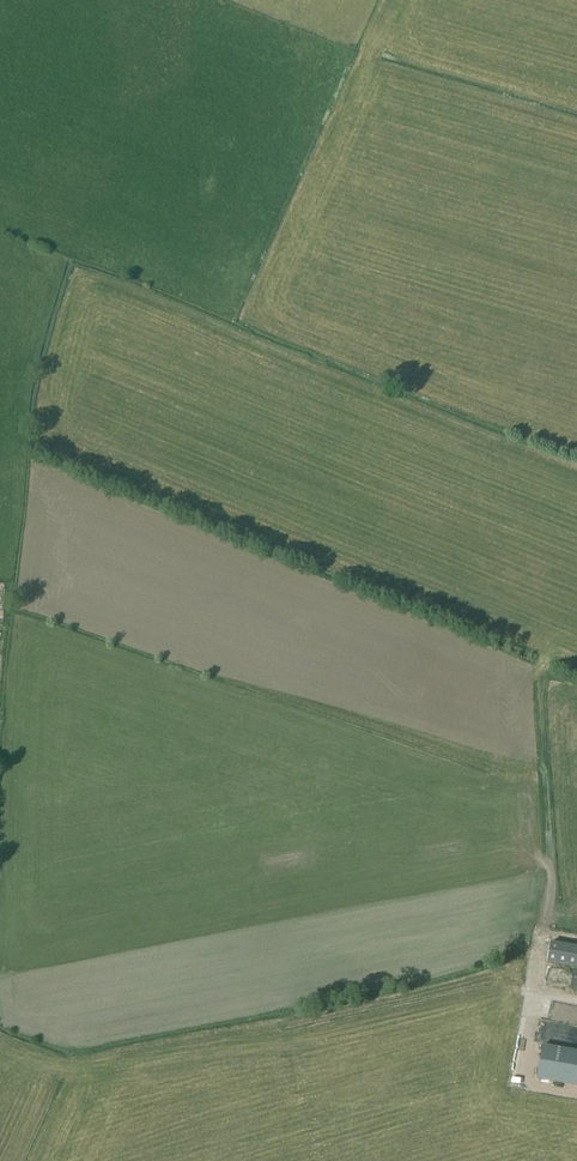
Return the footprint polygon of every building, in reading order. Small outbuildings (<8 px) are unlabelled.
[(566,945),(549,942),(545,963),(564,966),(576,969),(576,947),(566,945)] [(555,1081),(576,1085),(576,1047),(562,1044),(555,1081)]
